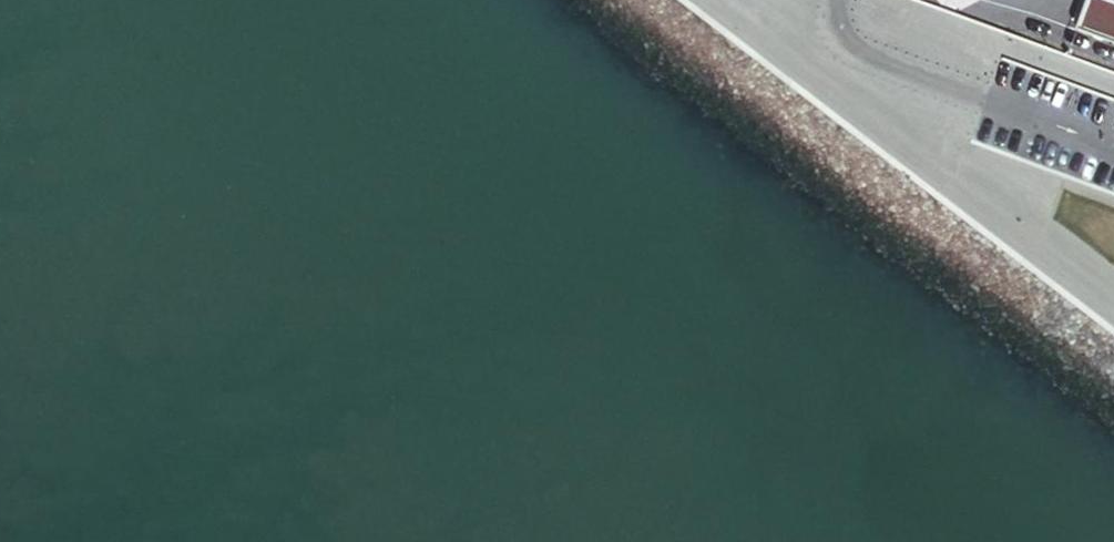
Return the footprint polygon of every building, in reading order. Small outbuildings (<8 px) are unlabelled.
[(1111,0),(1091,0),(1085,31),(1113,37),(1113,1),(1111,0)]
